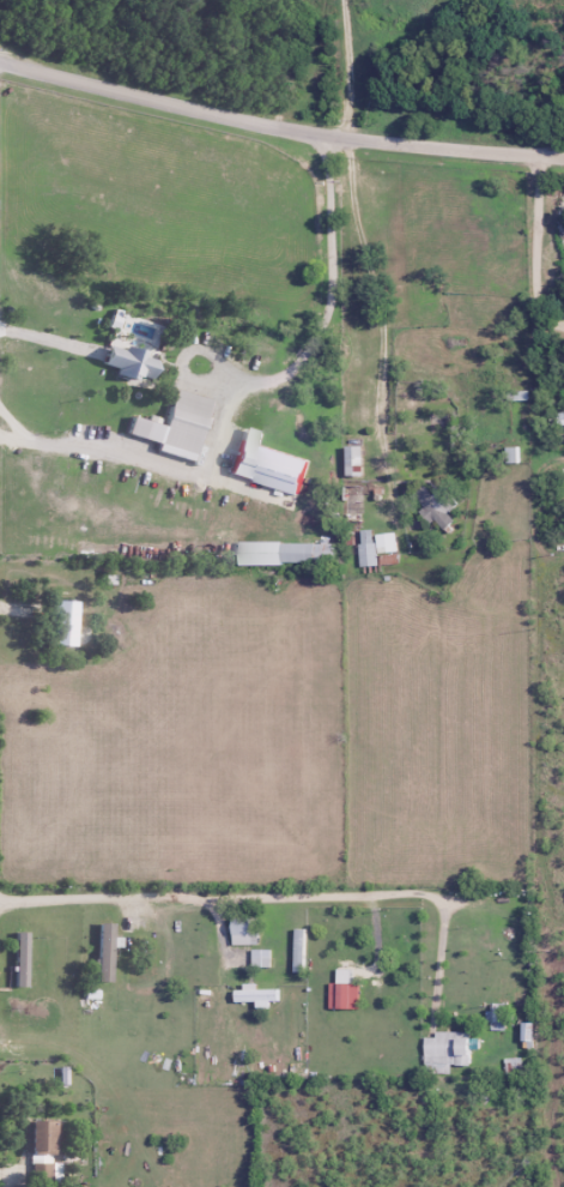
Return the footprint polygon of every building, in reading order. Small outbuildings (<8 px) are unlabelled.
[(109,344),(102,368),(151,382),(158,358),(109,344)] [(127,436),(196,455),(211,400),(176,390),(166,426),(132,417),(127,436)] [(347,477),(363,477),(363,446),(347,446),(347,477)] [(434,496),(425,486),(411,500),(442,534),(455,522),(448,514),(459,504),(444,487),(434,496)] [(378,567),(378,553),(397,553),(396,532),(360,533),(361,567),(378,567)] [(335,544),(281,544),(281,564),(335,564),(335,544)] [(77,602),(53,602),(53,646),(77,646),(77,602)] [(259,919),(232,919),(232,946),(259,946),(259,919)] [(112,983),(112,924),(98,924),(98,983),(112,983)] [(295,972),(305,972),(305,930),(295,930),(295,972)] [(425,1066),(469,1067),(470,1034),(425,1033),(425,1066)] [(59,1154),(59,1132),(56,1132),(56,1122),(26,1122),(26,1154),(59,1154)] [(33,1182),(53,1182),(53,1165),(33,1165),(33,1182)]
